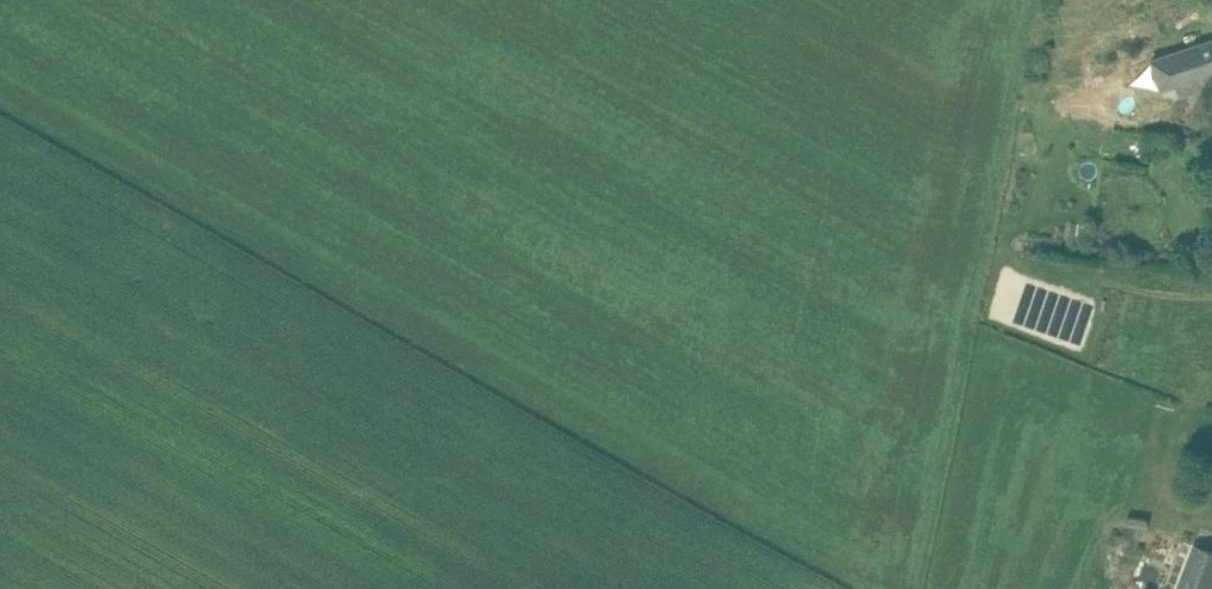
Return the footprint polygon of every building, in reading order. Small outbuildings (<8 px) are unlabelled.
[(1178,86),(1180,98),(1211,88),(1211,37),(1149,59),(1160,92),(1178,86)] [(1193,544),(1176,588),(1211,588),(1211,552),(1193,544)]
